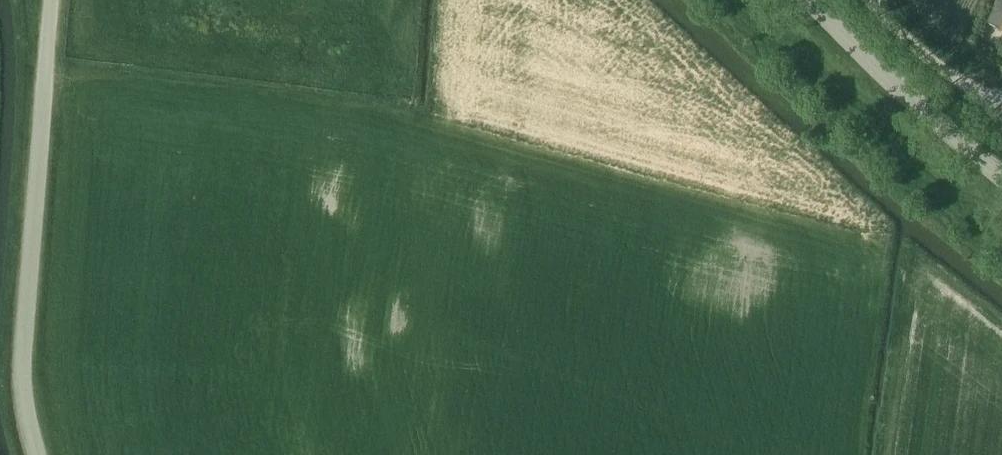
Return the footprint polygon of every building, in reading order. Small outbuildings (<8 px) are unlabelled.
[(990,25),(1001,31),(1001,0),(990,25)]
